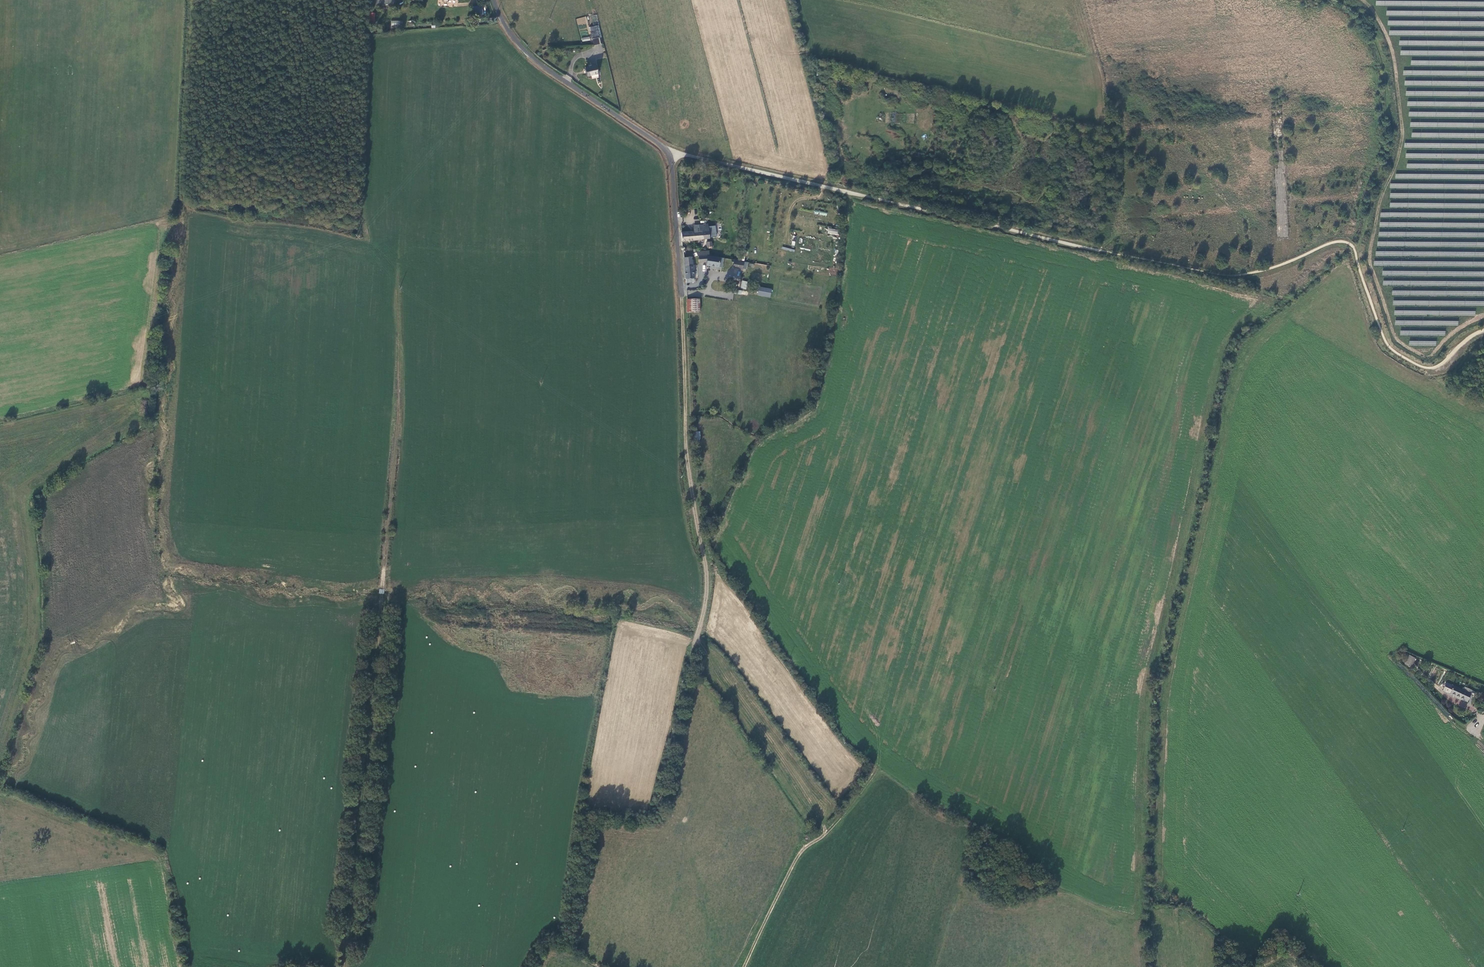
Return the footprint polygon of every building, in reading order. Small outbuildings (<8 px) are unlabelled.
[(483,6),(474,6),(474,15),(483,15),(483,6)] [(577,25),(586,24),(585,17),(576,18),(577,25)] [(595,39),(604,37),(601,25),(592,28),(595,39)] [(598,65),(587,67),(589,76),(600,73),(598,65)] [(695,224),(695,230),(696,239),(709,237),(714,233),(713,228),(713,226),(709,226),(709,223),(695,224)] [(683,240),(696,239),(695,230),(682,231),(683,240)] [(692,255),(684,256),(686,280),(695,280),(694,265),(693,265),(692,255)] [(720,265),(720,256),(709,256),(707,256),(708,262),(708,264),(720,265)] [(743,265),(744,259),(739,259),(734,258),(733,265),(743,267),(743,265)] [(760,285),(758,292),(770,295),(772,288),(760,285)] [(700,311),(699,299),(687,299),(688,312),(700,311)] [(1415,659),(1410,656),(1405,665),(1410,668),(1415,659)] [(1466,700),(1471,688),(1466,686),(1465,690),(1445,682),(1442,691),(1466,700)]
